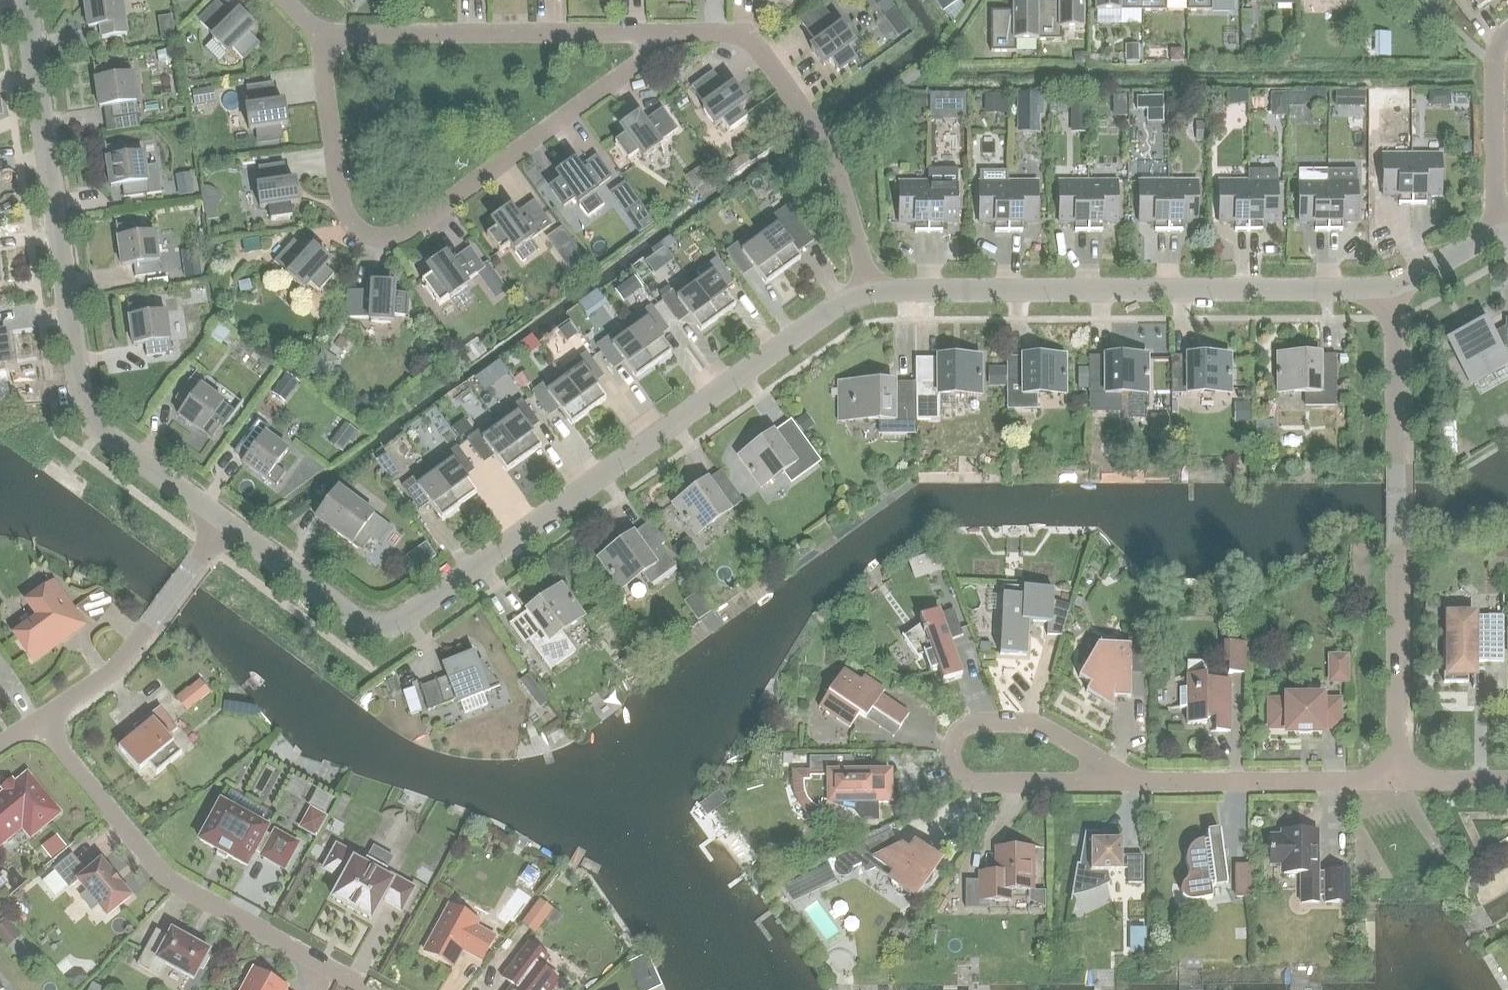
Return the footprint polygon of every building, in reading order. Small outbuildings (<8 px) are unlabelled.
[(88,29),(100,27),(101,40),(127,36),(122,0),(84,0),(88,29)] [(878,6),(885,17),(896,9),(889,0),(886,0),(878,6)] [(942,10),(955,0),(933,0),(942,10)] [(1038,40),(1038,0),(1013,0),(1013,11),(1006,11),(998,11),(991,11),(991,52),(1015,52),(1015,40),(1038,40)] [(1038,40),(1061,40),(1061,29),(1084,29),(1084,0),(1038,0),(1038,40)] [(1142,0),(1096,0),(1096,11),(1142,11),(1142,0)] [(1142,11),(1166,11),(1166,0),(1142,0),(1142,11)] [(1187,11),(1212,11),(1212,0),(1187,0),(1187,11)] [(1496,0),(1475,0),(1482,10),(1496,0)] [(249,34),(255,29),(240,14),(234,19),(220,5),(201,23),(215,37),(212,40),(226,55),(232,49),(242,59),(258,44),(249,34)] [(818,46),(811,51),(823,68),(830,63),(838,74),(856,61),(848,50),(855,45),(843,28),(839,30),(822,6),(800,21),(818,46)] [(1253,28),(1253,12),(1243,12),(1243,28),(1253,28)] [(175,33),(161,35),(162,43),(176,41),(175,33)] [(1125,63),(1139,62),(1138,45),(1125,46),(1125,63)] [(1171,62),(1183,62),(1183,49),(1170,50),(1171,62)] [(173,51),(157,53),(158,65),(174,63),(173,51)] [(1088,64),(1088,53),(1074,53),(1074,64),(1088,64)] [(138,115),(132,74),(113,77),(111,65),(95,68),(94,65),(93,65),(99,108),(103,108),(111,107),(113,118),(138,115)] [(713,73),(692,88),(706,108),(703,110),(715,127),(722,122),(729,133),(747,120),(739,109),(746,104),(734,87),(727,92),(713,73)] [(279,127),(287,125),(284,105),(276,106),(273,86),(247,90),(250,110),(246,110),(249,131),(257,130),(259,143),(281,140),(279,127)] [(194,92),(197,108),(217,105),(214,89),(194,92)] [(1388,104),(1388,91),(1369,91),(1369,104),(1388,104)] [(1365,109),(1365,92),(1351,92),(1352,109),(1365,109)] [(1240,93),(1240,107),(1248,107),(1248,93),(1240,93)] [(1306,107),(1305,93),(1288,93),(1289,108),(1306,107)] [(1451,93),(1429,93),(1429,106),(1451,106),(1451,93)] [(927,94),(910,94),(910,109),(927,109),(927,94)] [(1286,94),(1272,94),(1272,116),(1286,116),(1286,94)] [(930,109),(930,121),(943,121),(966,121),(966,96),(930,95),(930,96),(930,102),(930,109)] [(1007,115),(1007,95),(984,95),(985,115),(1007,115)] [(1039,118),(1039,95),(1018,95),(1018,118),(1039,118)] [(1071,121),(1071,133),(1087,134),(1087,121),(1087,97),(1071,97),(1071,121)] [(1148,110),(1163,110),(1163,97),(1137,98),(1137,110),(1148,110)] [(1111,106),(1111,119),(1127,119),(1127,106),(1111,106)] [(643,123),(638,117),(621,129),(626,136),(615,143),(628,161),(639,153),(644,160),(660,148),(658,145),(678,130),(662,109),(643,123)] [(877,125),(891,124),(890,113),(876,113),(877,125)] [(1208,143),(1208,124),(1192,125),(1193,143),(1208,143)] [(161,193),(158,166),(145,168),(143,154),(124,156),(122,144),(106,147),(106,144),(104,144),(110,188),(122,186),(124,198),(149,195),(161,193)] [(1470,144),(1457,145),(1457,156),(1470,155),(1470,144)] [(749,164),(743,155),(724,168),(731,178),(749,164)] [(610,179),(595,158),(578,170),(574,163),(557,175),(562,182),(551,190),(564,208),(575,200),(580,207),(588,218),(604,205),(596,194),(594,191),(610,179)] [(1399,207),(1413,207),(1413,158),(1384,158),(1384,198),(1399,198),(1399,207)] [(1442,158),(1413,158),(1413,207),(1427,207),(1427,198),(1442,198),(1442,158)] [(708,162),(686,178),(695,191),(711,180),(718,176),(708,162)] [(290,205),(299,204),(296,183),(287,184),(284,164),(258,168),(261,188),(257,189),(260,209),(269,208),(270,221),(292,218),(290,205)] [(929,170),(929,186),(929,235),(943,235),(943,226),(959,226),(959,186),(957,186),(957,170),(929,170)] [(996,235),(1009,235),(1009,185),(1008,185),(1008,171),(980,172),(980,225),(995,225),(996,235)] [(1246,171),(1246,184),(1220,185),(1220,225),(1235,224),(1235,234),(1249,234),(1249,171),(1246,171)] [(1278,171),(1249,171),(1249,234),(1263,234),(1263,224),(1278,224),(1278,171)] [(1315,234),(1329,234),(1329,184),(1328,184),(1328,171),(1300,171),(1300,224),(1315,224),(1315,234)] [(194,195),(191,175),(191,174),(174,177),(175,177),(178,197),(194,195)] [(711,180),(695,191),(701,201),(703,203),(719,192),(717,189),(711,180)] [(643,210),(633,196),(625,184),(611,194),(630,220),(643,210)] [(1329,184),(1329,234),(1343,234),(1343,224),(1358,224),(1358,184),(1329,184)] [(1038,185),(1009,185),(1009,235),(1023,235),(1023,225),(1039,225),(1038,185)] [(1089,235),(1089,185),(1060,185),(1060,225),(1075,225),(1075,235),(1089,235)] [(1118,185),(1089,185),(1089,235),(1103,235),(1103,225),(1119,225),(1118,185)] [(1169,234),(1169,185),(1140,185),(1140,225),(1156,225),(1156,234),(1169,234)] [(1199,185),(1169,185),(1169,234),(1183,234),(1183,225),(1199,225),(1199,185)] [(929,235),(929,186),(900,186),(900,226),(916,226),(916,235),(929,235)] [(205,188),(200,189),(206,219),(217,217),(217,210),(223,202),(219,194),(213,190),(205,188)] [(515,253),(532,241),(531,240),(550,227),(533,203),(514,216),(509,210),(493,222),(497,229),(487,236),(499,254),(510,246),(515,253)] [(801,262),(796,255),(813,242),(789,209),(763,228),(769,236),(760,243),(784,275),(801,262)] [(117,224),(115,224),(122,267),(133,265),(135,277),(161,274),(155,233),(135,236),(134,224),(117,226),(117,224)] [(555,251),(571,240),(562,228),(547,239),(555,251)] [(671,236),(663,242),(668,249),(676,244),(671,236)] [(261,239),(243,242),(245,255),(263,252),(261,239)] [(784,275),(760,243),(752,249),(746,240),(727,254),(742,275),(752,267),(766,288),(784,275)] [(319,294),(334,278),(324,269),(330,263),(314,249),(309,255),(294,241),(276,260),(291,274),(288,277),(303,291),(309,285),(319,294)] [(655,255),(665,248),(661,243),(651,250),(655,255)] [(487,263),(483,266),(470,248),(449,263),(445,256),(428,268),(433,275),(422,283),(439,307),(450,299),(450,300),(467,288),(465,284),(477,276),(495,301),(508,291),(487,263)] [(704,283),(696,289),(719,322),(737,309),(722,289),(732,282),(717,261),(698,275),(704,283)] [(200,263),(184,265),(186,278),(202,276),(200,263)] [(634,278),(624,285),(632,297),(642,290),(634,278)] [(171,288),(170,279),(147,282),(148,291),(171,288)] [(250,280),(239,282),(241,292),(252,290),(250,280)] [(405,317),(406,295),(393,294),(393,286),(373,285),(372,293),(344,292),(343,318),(371,319),(370,324),(391,325),(392,316),(405,317)] [(719,322),(696,289),(687,296),(681,287),(662,301),(677,321),(687,314),(702,334),(719,322)] [(597,290),(578,304),(585,314),(605,300),(597,290)] [(128,303),(127,303),(133,346),(145,344),(146,357),(172,353),(166,312),(146,315),(145,303),(128,305),(128,303)] [(640,330),(631,336),(654,369),(672,356),(657,336),(667,329),(652,308),(633,322),(640,330)] [(1445,339),(1458,363),(1461,362),(1473,384),(1489,376),(1507,366),(1507,362),(1503,354),(1502,351),(1506,349),(1507,349),(1507,320),(1506,320),(1506,322),(1506,328),(1494,335),(1487,322),(1484,317),(1475,322),(1445,339)] [(230,334),(217,325),(208,337),(221,347),(230,334)] [(570,325),(559,332),(567,343),(578,335),(570,325)] [(6,331),(4,331),(5,333),(0,333),(0,372),(4,371),(3,362),(9,361),(9,363),(10,362),(6,331)] [(654,369),(631,336),(622,343),(616,334),(597,348),(612,368),(622,361),(637,381),(654,369)] [(533,335),(521,344),(529,355),(541,346),(533,335)] [(339,361),(323,350),(308,373),(324,384),(339,361)] [(575,377),(566,383),(590,416),(607,403),(592,383),(602,375),(588,355),(569,369),(575,377)] [(1340,356),(1340,365),(1349,365),(1349,356),(1340,356)] [(1337,409),(1337,357),(1279,357),(1279,396),(1306,395),(1306,409),(1337,409)] [(1090,359),(1090,369),(1090,390),(1090,413),(1120,413),(1120,397),(1149,397),(1148,358),(1090,359)] [(1231,358),(1172,358),(1173,396),(1231,396),(1231,358)] [(982,359),(939,360),(939,385),(918,385),(918,423),(941,423),(940,398),(982,398),(982,359)] [(1008,359),(1008,372),(1008,387),(1008,411),(1037,410),(1037,397),(1066,397),(1066,359),(1008,359)] [(487,370),(496,383),(509,374),(500,361),(487,370)] [(1090,390),(1090,369),(1077,369),(1077,390),(1090,390)] [(1008,387),(1008,372),(991,372),(992,387),(1008,387)] [(285,404),(300,384),(287,374),(272,394),(285,404)] [(536,384),(529,374),(516,382),(524,393),(536,384)] [(205,377),(199,385),(190,378),(175,399),(185,406),(178,416),(213,442),(214,441),(211,439),(239,403),(205,377)] [(590,416),(566,383),(558,390),(552,381),(533,395),(547,415),(557,408),(572,428),(590,416)] [(918,385),(853,385),(837,385),(837,424),(853,424),(880,423),(880,437),(918,437),(918,423),(918,385)] [(494,420),(501,430),(525,463),(542,450),(528,430),(538,422),(521,400),(494,420)] [(1252,403),(1235,404),(1235,423),(1252,423),(1252,403)] [(1458,443),(1457,418),(1442,418),(1443,443),(1458,443)] [(465,419),(452,429),(459,440),(473,430),(465,419)] [(507,475),(525,463),(501,430),(494,420),(466,440),(483,462),(493,455),(507,475)] [(797,424),(805,435),(810,431),(802,420),(797,424)] [(1274,436),(1274,420),(1253,420),(1253,437),(1274,436)] [(249,454),(242,464),(277,490),(278,489),(276,487),(286,474),(276,467),(288,451),(265,434),(268,429),(258,421),(239,447),(249,454)] [(792,422),(741,459),(763,490),(785,475),(793,486),(822,465),(792,422)] [(353,447),(360,437),(345,426),(338,436),(353,447)] [(437,477),(460,510),(478,497),(463,477),(473,469),(458,449),(439,463),(445,471),(437,477)] [(393,465),(386,454),(376,461),(384,472),(393,465)] [(674,508),(697,539),(744,504),(721,473),(674,508)] [(460,510),(437,477),(428,484),(422,475),(403,489),(418,509),(428,502),(443,522),(460,510)] [(393,528),(374,515),(341,490),(332,502),(326,511),(319,520),(329,528),(337,534),(363,554),(364,553),(362,551),(371,539),(380,546),(393,528)] [(662,548),(666,545),(651,524),(600,562),(622,593),(644,577),(652,588),(678,569),(662,548)] [(696,550),(687,538),(670,550),(679,562),(696,550)] [(948,569),(941,552),(926,557),(933,575),(948,569)] [(27,602),(38,618),(14,635),(32,660),(81,625),(52,584),(27,602)] [(530,644),(546,665),(550,671),(575,652),(563,635),(585,620),(562,589),(510,626),(525,647),(530,644)] [(1054,603),(1054,591),(1004,589),(1001,657),(1027,658),(1029,627),(1032,624),(1049,625),(1048,638),(1063,638),(1072,609),(1054,603)] [(699,592),(684,602),(697,622),(700,621),(712,612),(699,592)] [(1077,598),(1074,607),(1082,609),(1085,601),(1077,598)] [(1251,606),(1252,618),(1263,617),(1263,606),(1251,606)] [(944,684),(963,677),(951,643),(964,638),(955,612),(942,617),(940,613),(921,620),(924,627),(904,640),(918,660),(925,657),(931,673),(939,670),(944,684)] [(1505,663),(1505,652),(1505,618),(1468,618),(1468,615),(1457,615),(1457,618),(1450,618),(1450,644),(1445,644),(1445,685),(1474,685),(1474,691),(1475,691),(1475,663),(1505,663)] [(1131,699),(1131,675),(1146,675),(1146,640),(1123,640),(1123,647),(1099,647),(1080,680),(1091,687),(1087,694),(1088,695),(1089,694),(1103,703),(1108,694),(1115,694),(1115,699),(1131,699)] [(992,642),(980,642),(979,652),(992,653),(992,642)] [(1227,674),(1247,673),(1247,645),(1226,645),(1227,674)] [(1325,655),(1326,686),(1347,685),(1346,654),(1325,655)] [(458,703),(460,702),(464,714),(487,705),(483,693),(500,687),(500,686),(497,683),(493,678),(490,673),(488,670),(485,665),(482,659),(473,662),(471,657),(472,657),(472,656),(443,667),(443,668),(444,667),(448,676),(437,681),(436,678),(434,679),(435,681),(422,686),(421,684),(419,684),(421,689),(424,697),(425,701),(426,705),(427,709),(428,711),(457,700),(458,703)] [(1188,664),(1188,677),(1188,690),(1181,691),(1181,711),(1188,711),(1188,726),(1208,726),(1208,720),(1217,720),(1217,734),(1231,734),(1231,682),(1208,682),(1208,663),(1188,664)] [(886,693),(865,679),(862,684),(844,673),(839,682),(835,679),(825,694),(829,696),(823,705),(840,716),(837,721),(851,730),(860,717),(867,721),(873,712),(901,730),(910,716),(882,698),(886,693)] [(527,691),(535,685),(528,675),(520,682),(527,691)] [(198,703),(210,693),(200,680),(188,689),(198,703)] [(1323,733),(1323,729),(1341,729),(1340,703),(1323,703),(1323,699),(1288,699),(1288,703),(1271,703),(1271,730),(1289,729),(1289,734),(1323,733)] [(137,733),(118,748),(139,773),(148,766),(156,776),(182,755),(167,737),(177,729),(159,707),(134,729),(137,733)] [(793,754),(784,754),(784,763),(793,763),(793,754)] [(811,760),(810,777),(797,776),(797,791),(801,803),(808,810),(819,813),(822,803),(854,812),(862,822),(878,821),(878,805),(893,805),(893,771),(858,771),(853,759),(811,760)] [(27,775),(0,797),(0,845),(28,821),(37,831),(58,814),(27,775)] [(220,802),(199,841),(218,851),(216,855),(226,860),(228,857),(246,867),(256,850),(261,853),(260,855),(284,869),(297,844),(275,832),(272,837),(265,834),(268,828),(265,827),(272,814),(227,790),(220,802)] [(327,818),(310,808),(298,829),(316,839),(327,818)] [(833,868),(833,869),(833,870),(834,870),(834,871),(834,872),(834,873),(835,873),(835,874),(836,874),(836,875),(837,876),(838,876),(838,877),(839,877),(840,877),(840,878),(841,878),(842,878),(843,878),(844,878),(845,878),(846,878),(846,877),(847,877),(848,877),(848,876),(849,876),(849,875),(850,875),(850,874),(851,874),(851,873),(852,872),(852,871),(852,870),(853,869),(861,865),(865,873),(871,870),(872,872),(877,870),(891,880),(895,882),(892,886),(895,887),(895,888),(895,889),(895,890),(896,891),(896,892),(897,893),(897,894),(898,894),(898,895),(899,895),(899,896),(900,896),(901,897),(902,897),(903,897),(904,898),(905,898),(906,898),(907,898),(908,898),(908,897),(909,897),(911,899),(914,896),(917,898),(923,889),(924,889),(925,889),(926,889),(927,888),(928,888),(929,887),(930,886),(931,885),(932,884),(932,883),(933,882),(933,881),(933,880),(933,879),(934,879),(934,878),(933,877),(933,876),(933,875),(939,866),(936,864),(938,860),(919,847),(917,851),(913,848),(910,853),(903,848),(900,849),(893,834),(892,833),(857,849),(834,860),(835,863),(834,864),(834,865),(834,866),(833,866),(833,867),(833,868)] [(1105,887),(1107,885),(1106,874),(1123,874),(1123,871),(1129,871),(1129,886),(1143,886),(1143,858),(1123,858),(1123,843),(1103,843),(1102,835),(1087,834),(1081,866),(1078,866),(1072,902),(1073,902),(1074,896),(1078,896),(1080,896),(1084,896),(1089,895),(1092,894),(1097,893),(1099,891),(1101,890),(1105,887)] [(1211,897),(1209,881),(1215,880),(1216,887),(1229,886),(1222,834),(1208,836),(1209,843),(1204,844),(1202,844),(1199,845),(1197,846),(1195,848),(1193,849),(1192,851),(1191,853),(1189,855),(1189,858),(1188,860),(1188,862),(1188,864),(1188,866),(1189,868),(1188,872),(1187,876),(1186,878),(1184,882),(1182,885),(1180,889),(1180,890),(1180,892),(1180,894),(1181,895),(1182,896),(1183,898),(1185,899),(1186,900),(1188,900),(1211,897)] [(1317,904),(1317,876),(1317,834),(1285,834),(1285,840),(1270,840),(1270,864),(1284,864),(1284,876),(1298,876),(1298,904),(1317,904)] [(66,847),(58,838),(43,850),(51,860),(66,847)] [(324,869),(343,880),(332,899),(371,920),(381,901),(401,912),(413,889),(385,874),(387,870),(366,859),(364,862),(336,847),(324,869)] [(966,908),(989,908),(989,904),(1012,903),(1012,893),(1032,893),(1032,849),(1000,850),(1000,874),(982,875),(982,881),(966,881),(966,908)] [(97,906),(106,917),(129,898),(100,862),(86,873),(71,855),(52,870),(68,889),(77,881),(88,895),(82,900),(91,911),(97,906)] [(799,912),(808,907),(831,941),(843,933),(815,891),(834,879),(822,860),(782,886),(799,912)] [(1249,898),(1250,865),(1233,864),(1233,897),(1249,898)] [(1349,870),(1323,871),(1324,903),(1350,903),(1349,870)] [(948,902),(939,897),(933,908),(942,913),(948,902)] [(554,911),(539,900),(522,924),(536,935),(554,911)] [(478,922),(449,906),(424,952),(453,967),(464,948),(470,952),(470,954),(482,960),(494,937),(475,927),(478,922)] [(8,920),(0,926),(0,940),(7,948),(21,937),(8,920)] [(209,958),(206,956),(209,952),(171,931),(161,949),(149,943),(137,965),(158,977),(164,964),(193,980),(199,968),(203,970),(209,958)] [(1147,941),(1130,941),(1130,955),(1147,955),(1147,941)] [(549,959),(528,943),(502,977),(513,986),(510,989),(552,989),(558,981),(541,968),(549,959)] [(647,954),(628,963),(640,989),(655,989),(662,987),(647,954)] [(285,988),(254,971),(244,989),(284,989),(285,988)] [(76,972),(66,980),(74,989),(75,989),(89,979),(84,973),(76,972)]
